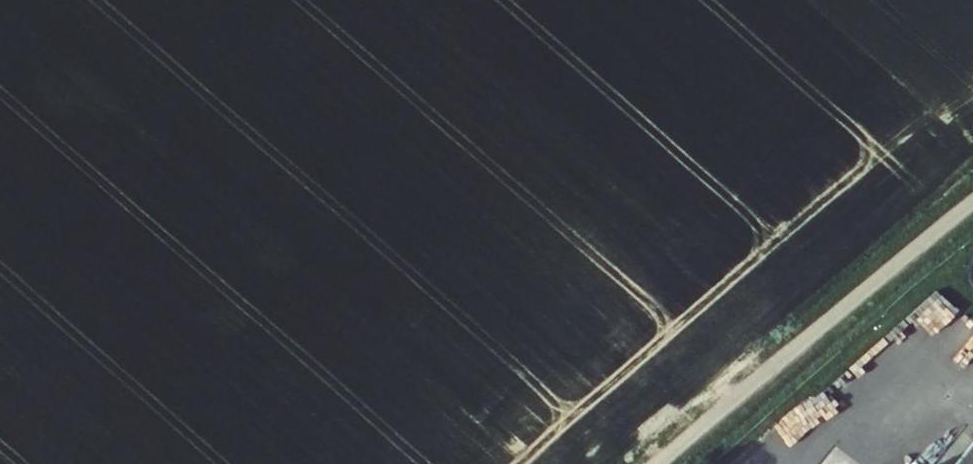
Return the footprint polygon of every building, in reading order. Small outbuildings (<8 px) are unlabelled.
[(952,463),(972,463),(972,437),(952,463)]
